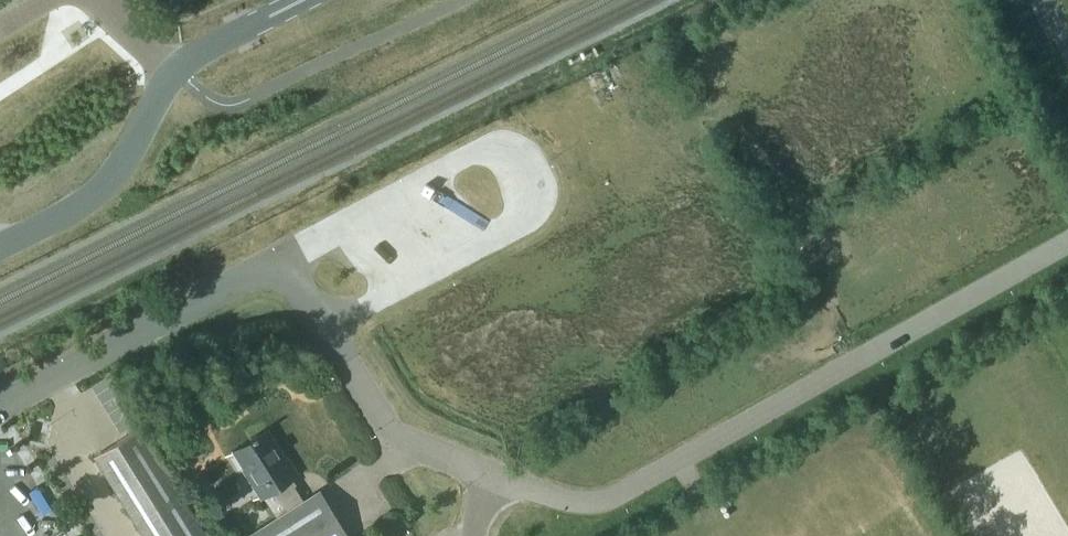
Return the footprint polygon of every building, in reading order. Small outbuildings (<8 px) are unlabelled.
[(144,535),(207,535),(139,427),(94,455),(144,535)] [(319,490),(299,503),(285,481),(297,473),(287,457),(284,459),(266,430),(257,436),(256,434),(252,437),(253,439),(235,450),(277,517),(247,535),(349,535),(319,490)]
